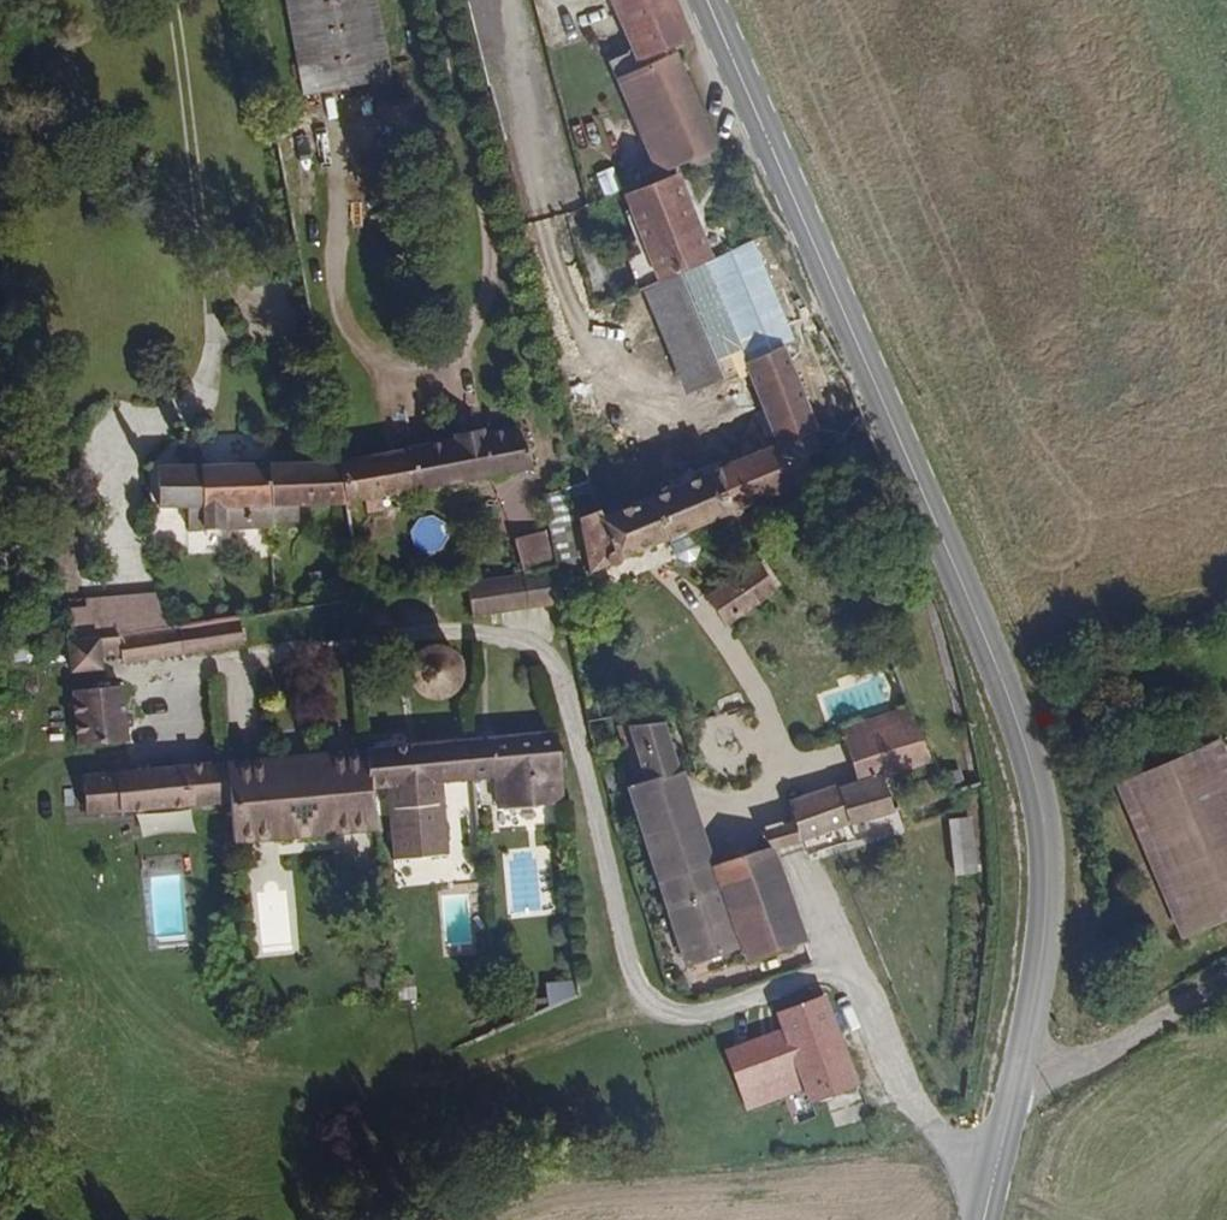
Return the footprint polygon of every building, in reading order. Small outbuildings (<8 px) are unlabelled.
[(379,0),(284,0),(302,96),(394,79),(379,0)] [(675,50),(695,41),(678,0),(609,0),(630,50),(607,59),(614,75),(675,50)] [(715,147),(675,50),(614,75),(654,172),(715,147)] [(717,258),(682,173),(624,196),(659,282),(717,258)] [(795,334),(758,242),(717,258),(659,282),(641,289),(678,381),(742,355),(790,336),(795,334)] [(573,347),(566,331),(551,336),(555,351),(573,347)] [(821,472),(813,451),(826,445),(824,440),(820,432),(826,430),(790,336),(742,355),(765,417),(774,438),(777,446),(749,457),(678,486),(694,526),(723,515),(725,520),(752,509),(749,501),(821,472)] [(600,417),(587,368),(560,374),(573,422),(600,417)] [(529,468),(517,425),(338,460),(342,482),(345,493),(346,506),(357,503),(377,499),(529,468)] [(342,482),(338,460),(230,464),(220,464),(212,464),(195,465),(158,466),(158,508),(188,508),(189,531),(275,527),(274,507),(299,506),(346,506),(345,493),(342,482)] [(626,553),(694,526),(678,486),(595,519),(593,513),(577,520),(595,566),(607,561),(610,569),(623,571),(630,561),(626,553)] [(299,527),(299,506),(274,507),(275,527),(299,527)] [(555,569),(549,530),(514,535),(520,574),(555,569)] [(778,590),(760,563),(727,584),(708,597),(717,611),(726,624),(738,616),(747,611),(778,590)] [(562,603),(555,569),(520,574),(470,580),(471,588),(472,615),(562,603)] [(167,629),(162,592),(86,599),(87,607),(66,608),(68,645),(101,639),(120,636),(167,629)] [(243,647),(240,620),(179,628),(182,655),(243,647)] [(182,655),(179,628),(167,629),(120,636),(120,649),(121,662),(182,655)] [(72,672),(104,670),(103,660),(101,639),(68,645),(68,650),(71,663),(72,672)] [(464,674),(464,666),(463,659),(459,653),(453,648),(446,646),(439,646),(432,648),(426,653),(422,659),(420,666),(420,673),(423,680),(428,685),(434,689),(442,690),(449,689),(456,686),(461,680),(464,674)] [(128,743),(124,687),(74,690),(78,746),(128,743)] [(935,762),(908,707),(839,728),(858,781),(883,774),(935,762)] [(685,771),(669,723),(627,726),(640,766),(646,781),(685,771)] [(558,811),(552,732),(483,738),(487,780),(490,816),(511,815),(529,813),(558,811)] [(487,780),(483,738),(472,739),(460,740),(464,781),(471,781),(487,780)] [(83,771),(86,816),(234,804),(237,844),(381,832),(377,790),(386,790),(392,857),(451,853),(445,783),(464,781),(460,740),(363,748),(225,759),(83,771)] [(1221,742),(1113,787),(1177,939),(1226,918),(1226,756),(1221,742)] [(718,864),(685,771),(646,781),(627,786),(650,858),(658,884),(712,866),(718,864)] [(850,825),(896,813),(883,774),(858,781),(838,787),(850,825)] [(838,787),(837,782),(784,798),(789,814),(798,842),(804,840),(850,825),(838,787)] [(531,828),(529,813),(511,815),(513,830),(520,829),(531,828)] [(798,842),(789,814),(777,818),(762,823),(770,846),(776,844),(778,849),(788,846),(798,842)] [(973,816),(950,818),(954,875),(977,873),(973,816)] [(778,849),(776,844),(770,846),(718,864),(712,866),(737,938),(745,962),(804,941),(809,939),(793,893),(778,849)] [(332,850),(332,878),(365,878),(365,849),(332,850)] [(737,938),(712,866),(658,884),(684,958),(737,938)] [(860,1086),(826,994),(776,1012),(782,1029),(804,1090),(809,1105),(860,1086)] [(804,1090),(782,1029),(728,1048),(725,1049),(747,1110),(804,1090)]
